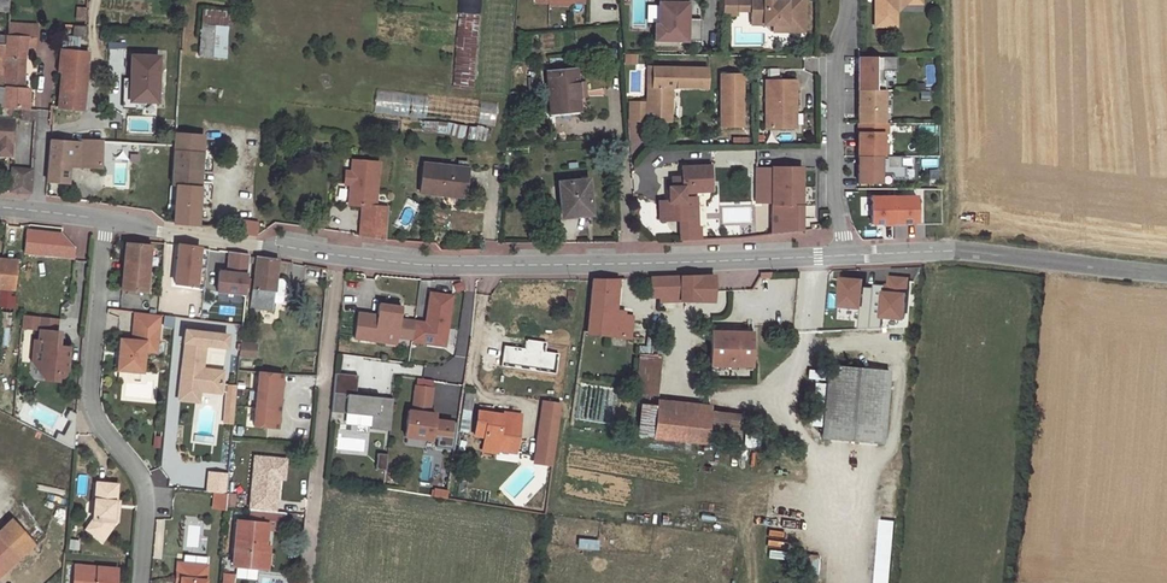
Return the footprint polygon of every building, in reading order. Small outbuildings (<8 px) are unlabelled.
[(475,90),(482,0),(457,0),(450,87),(475,90)] [(659,25),(655,25),(655,41),(700,42),(701,20),(687,20),(687,0),(659,0),(659,25)] [(803,32),(804,0),(751,0),(751,1),(738,1),(738,11),(751,11),(751,20),(763,20),(763,25),(773,25),(776,22),(786,22),(786,32),(803,32)] [(874,26),(895,26),(895,10),(902,3),(905,0),(873,0),(874,26)] [(738,11),(738,1),(723,1),(723,15),(738,15),(738,11)] [(76,17),(85,18),(86,6),(77,4),(76,17)] [(656,4),(647,4),(648,20),(657,20),(656,4)] [(776,22),(773,25),(773,32),(786,32),(786,22),(776,22)] [(27,109),(29,88),(22,88),(24,59),(26,48),(27,37),(36,38),(37,26),(13,24),(13,29),(8,28),(7,36),(2,75),(7,75),(6,87),(0,86),(0,106),(22,108),(27,109)] [(229,28),(201,25),(199,56),(226,59),(229,28)] [(84,27),(73,26),(73,38),(86,39),(87,28),(86,27),(84,27)] [(35,49),(36,38),(27,37),(26,48),(35,49)] [(61,72),(58,106),(58,108),(82,110),(88,53),(60,50),(58,72),(61,72)] [(156,102),(157,97),(157,80),(158,57),(131,56),(130,79),(129,101),(143,102),(156,102)] [(857,56),(857,89),(883,89),(885,89),(885,78),(882,78),(882,70),(895,70),(895,56),(885,56),(857,56)] [(707,68),(652,67),(652,86),(648,86),(647,102),(647,120),(670,121),(671,87),(707,88),(707,68)] [(550,112),(578,110),(577,97),(576,83),(574,70),(547,72),(550,112)] [(727,127),(748,126),(747,75),(726,76),(727,127)] [(533,91),(541,90),(540,77),(532,78),(533,91)] [(143,109),(143,102),(129,101),(130,79),(123,79),(122,99),(122,104),(124,107),(126,108),(143,109)] [(772,129),(796,128),(796,110),(801,110),(800,81),(771,82),(772,129)] [(583,82),(576,83),(577,97),(584,96),(583,82)] [(395,115),(397,91),(377,88),(374,113),(395,115)] [(857,89),(857,122),(862,122),(883,122),(883,89),(857,89)] [(497,102),(397,91),(395,115),(494,127),(497,102)] [(647,120),(647,102),(630,102),(630,120),(647,120)] [(35,120),(36,110),(27,109),(22,108),(21,119),(35,120)] [(11,155),(13,121),(11,121),(7,121),(8,109),(0,109),(0,155),(11,155)] [(394,130),(395,120),(385,118),(384,129),(394,130)] [(492,133),(395,120),(394,130),(491,143),(492,133)] [(858,155),(882,155),(882,144),(882,132),(886,132),(886,122),(883,122),(862,122),(862,132),(858,132),(858,155)] [(175,134),(171,185),(175,186),(173,224),(196,227),(205,135),(175,134)] [(102,168),(102,142),(78,141),(77,143),(50,141),(47,180),(68,182),(70,165),(102,168)] [(882,155),(858,155),(858,182),(883,182),(883,173),(891,173),(891,178),(903,178),(903,165),(898,165),(898,155),(887,155),(882,155)] [(376,206),(379,163),(352,161),(351,173),(346,172),(345,185),(357,186),(356,194),(353,193),(352,205),(363,206),(361,235),(386,239),(389,207),(376,206)] [(465,191),(468,168),(424,163),(420,193),(443,195),(444,188),(465,191)] [(679,221),(685,221),(685,212),(696,211),(695,198),(693,198),(693,192),(710,192),(709,167),(681,169),(681,179),(671,180),(671,189),(668,189),(668,203),(658,203),(659,221),(679,221)] [(10,191),(22,192),(30,193),(32,169),(12,168),(10,191)] [(773,205),(773,235),(801,232),(801,170),(756,171),(756,205),(773,205)] [(562,213),(591,210),(588,180),(558,183),(562,213)] [(444,188),(443,195),(464,198),(465,191),(444,188)] [(21,204),(29,204),(30,193),(22,192),(21,204)] [(892,195),(870,195),(870,221),(882,221),(882,223),(892,223),(892,195)] [(915,195),(892,195),(892,223),(902,223),(902,221),(915,221),(915,195)] [(696,229),(696,211),(685,212),(685,221),(679,221),(680,230),(696,229)] [(237,220),(233,232),(257,236),(257,226),(256,226),(256,223),(237,220)] [(680,230),(680,241),(699,241),(699,229),(696,229),(680,230)] [(61,234),(26,231),(24,254),(73,258),(74,248),(61,234)] [(123,290),(148,293),(152,246),(128,243),(123,290)] [(200,248),(178,245),(174,284),(196,287),(200,248)] [(249,262),(249,257),(249,255),(230,252),(228,272),(220,271),(218,292),(246,294),(249,262)] [(276,279),(278,261),(278,260),(257,258),(256,263),(251,307),(271,311),(272,304),(280,305),(282,302),(285,283),(283,280),(276,279)] [(15,290),(18,262),(0,260),(0,289),(15,290)] [(716,279),(716,277),(679,276),(652,278),(652,296),(680,296),(680,302),(714,301),(715,300),(720,300),(720,279),(716,279)] [(612,314),(616,281),(593,280),(587,332),(630,338),(632,316),(612,314)] [(426,323),(414,322),(413,328),(412,338),(411,341),(439,345),(443,322),(448,322),(451,296),(430,293),(426,319),(430,320),(430,324),(426,323)] [(355,338),(396,344),(397,336),(398,326),(399,320),(401,308),(380,305),(378,316),(359,313),(355,338)] [(56,318),(22,315),(21,328),(37,330),(36,340),(32,339),(29,362),(41,363),(44,365),(42,379),(57,381),(57,378),(59,378),(62,375),(63,371),(65,371),(68,348),(61,347),(60,349),(53,348),(56,318)] [(722,332),(711,332),(710,369),(716,369),(716,360),(746,361),(746,369),(751,370),(752,320),(748,320),(748,329),(742,329),(742,333),(722,332)] [(448,322),(443,322),(439,345),(444,345),(448,322)] [(143,374),(145,353),(146,343),(158,345),(159,328),(133,325),(132,341),(120,340),(117,371),(143,374)] [(413,328),(398,326),(397,336),(412,338),(413,328)] [(183,389),(222,393),(225,372),(204,370),(207,346),(227,348),(228,335),(186,330),(184,344),(187,344),(184,369),(188,369),(183,389)] [(647,347),(646,355),(657,356),(659,337),(649,336),(647,347)] [(146,343),(145,353),(157,354),(158,345),(146,343)] [(255,358),(256,345),(241,344),(240,356),(255,358)] [(642,386),(641,395),(650,396),(657,396),(661,357),(657,356),(646,355),(640,354),(636,386),(642,386)] [(242,372),(250,372),(252,361),(244,360),(242,372)] [(716,360),(716,369),(746,369),(746,361),(716,360)] [(41,363),(29,362),(28,378),(42,379),(44,365),(41,363)] [(889,371),(829,366),(822,438),(882,443),(889,371)] [(282,375),(258,373),(253,426),(276,428),(282,375)] [(357,376),(334,374),(331,408),(345,410),(344,413),(372,416),(370,429),(385,431),(388,398),(355,395),(357,376)] [(237,386),(227,385),(224,423),(233,424),(237,386)] [(454,449),(458,423),(436,420),(437,414),(430,413),(434,388),(417,385),(413,410),(409,410),(406,436),(432,440),(433,438),(438,439),(437,447),(454,449)] [(639,411),(641,411),(648,412),(650,396),(641,395),(639,411)] [(562,404),(543,401),(534,463),(553,465),(562,404)] [(655,413),(652,438),(707,443),(710,416),(656,409),(655,413)] [(497,453),(498,451),(498,447),(516,449),(518,438),(515,437),(516,433),(518,433),(521,416),(502,413),(501,415),(478,411),(475,436),(485,437),(483,451),(497,453)] [(641,411),(638,437),(652,438),(655,413),(648,412),(641,411)] [(707,443),(736,446),(739,419),(710,416),(707,443)] [(387,454),(377,453),(375,470),(385,471),(387,454)] [(255,457),(249,510),(256,510),(275,512),(278,479),(280,460),(255,457)] [(96,525),(89,534),(102,542),(111,528),(112,521),(118,522),(118,510),(112,509),(113,501),(115,501),(116,485),(94,483),(91,519),(96,520),(96,525)] [(433,496),(446,499),(448,491),(434,489),(433,496)] [(226,501),(227,493),(214,491),(213,500),(226,501)] [(225,508),(226,501),(213,500),(212,507),(225,508)] [(261,546),(265,547),(267,531),(283,533),(285,513),(275,512),(256,510),(255,524),(239,523),(235,564),(259,567),(261,546)] [(84,530),(89,534),(96,525),(96,520),(91,519),(84,530)] [(19,558),(32,546),(10,520),(0,530),(0,536),(19,558)] [(19,558),(0,536),(0,575),(19,558)] [(207,564),(182,562),(180,582),(205,582),(207,564)] [(237,566),(236,576),(256,578),(257,568),(237,566)] [(115,571),(73,567),(72,582),(114,582),(115,571)] [(222,582),(234,582),(235,573),(223,572),(222,582)]
